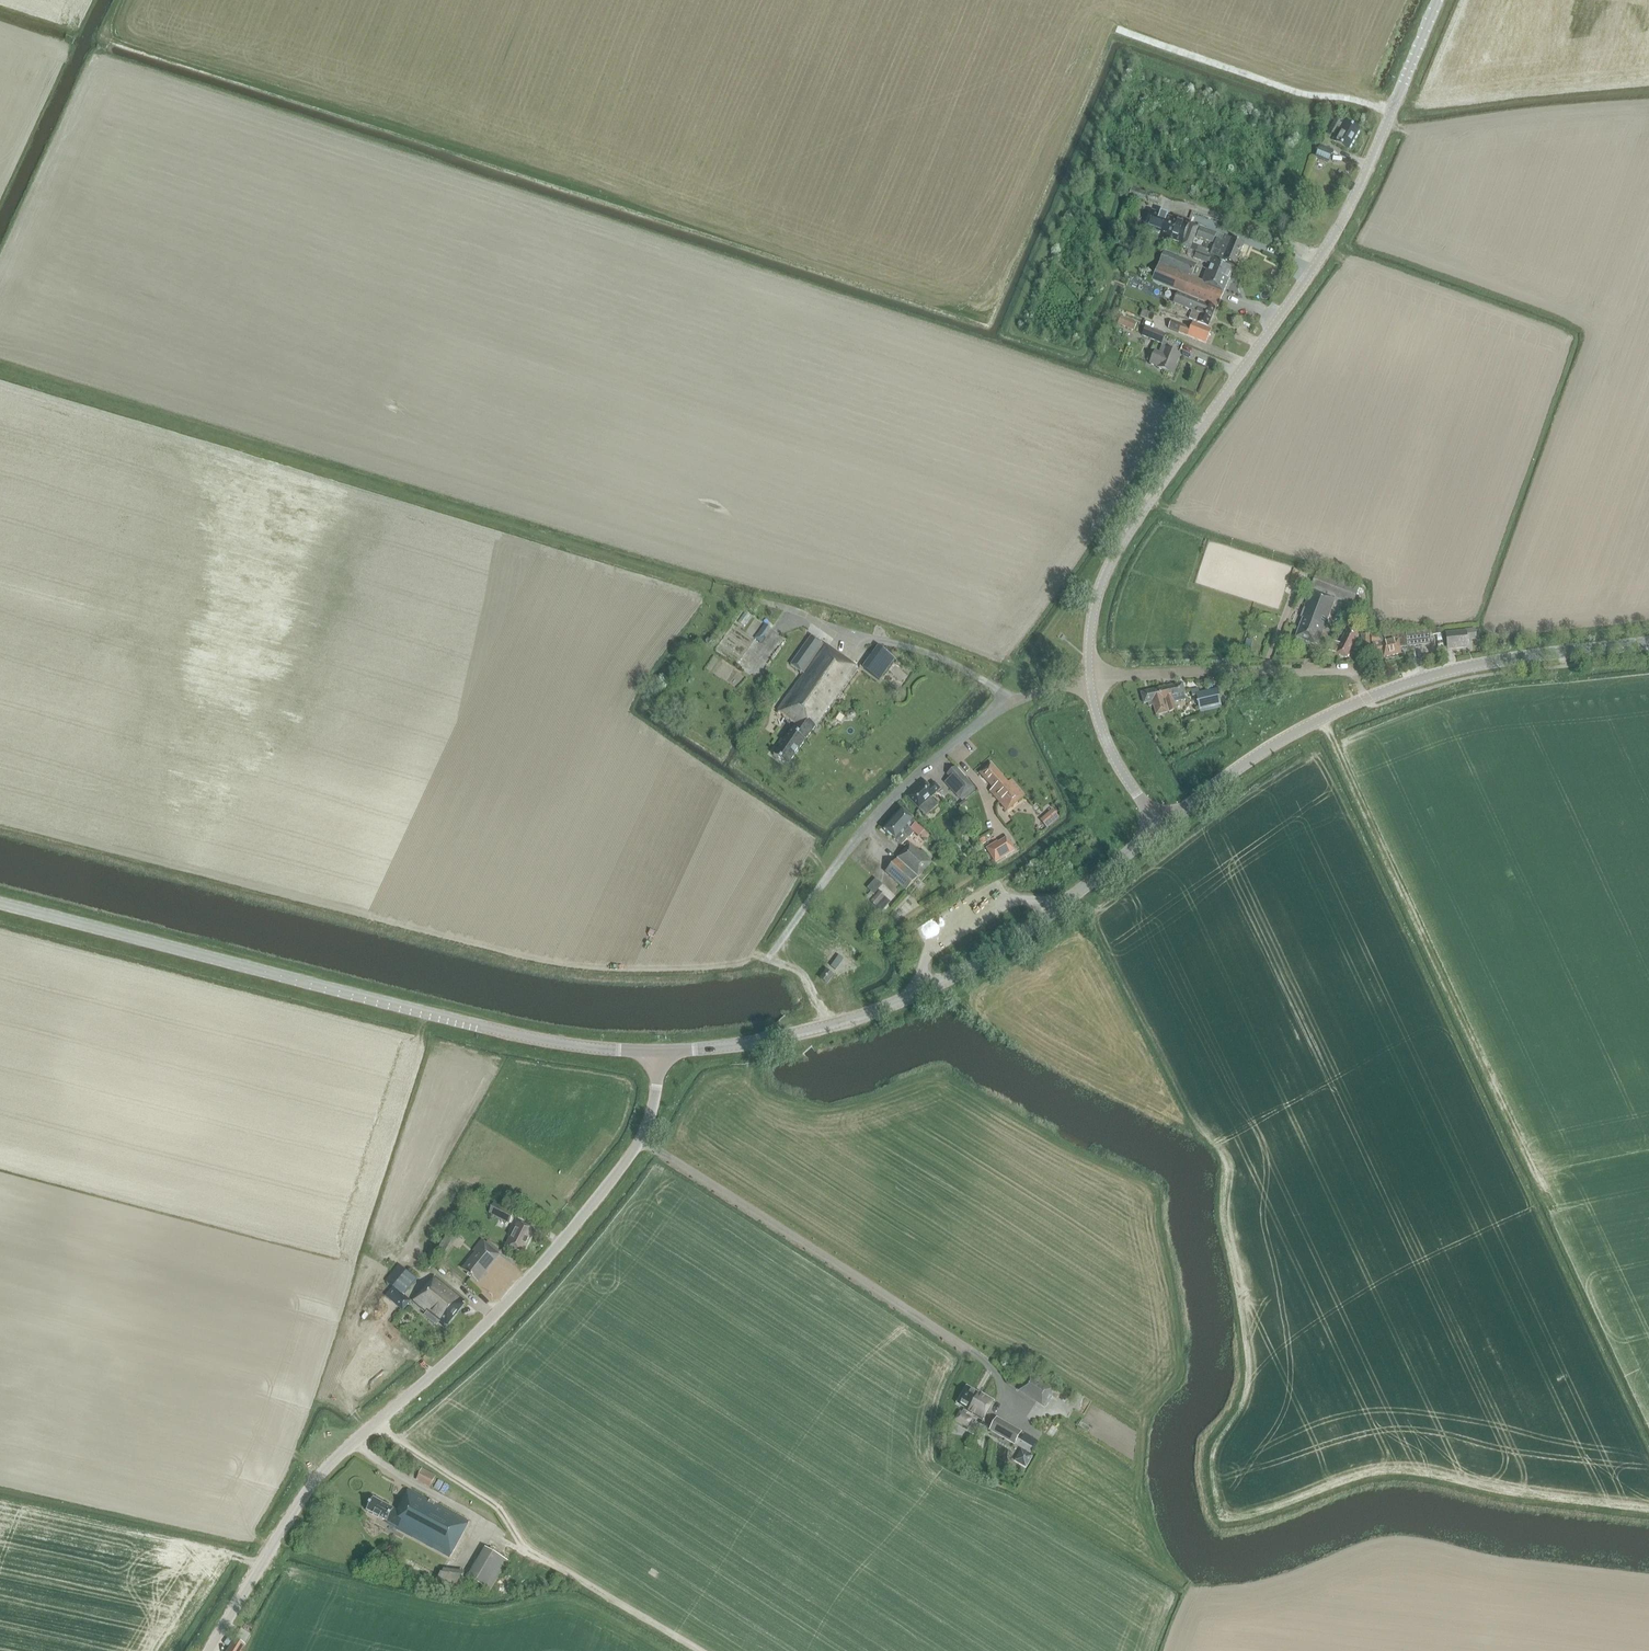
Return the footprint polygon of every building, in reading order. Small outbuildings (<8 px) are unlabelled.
[(1342,124),(1338,122),(1339,121),(1333,118),(1324,133),(1330,136),(1332,133),(1335,135),(1332,140),(1348,149),(1359,130),(1343,121),(1342,124)] [(1329,163),(1333,150),(1319,145),(1315,158),(1329,163)] [(1146,193),(1131,188),(1129,196),(1144,201),(1146,193)] [(1172,219),(1171,219),(1159,215),(1159,214),(1152,212),(1146,229),(1153,231),(1154,229),(1167,233),(1172,219)] [(1183,238),(1188,225),(1189,220),(1173,215),(1171,219),(1172,219),(1167,233),(1165,237),(1182,243),(1183,238)] [(1183,238),(1184,239),(1181,247),(1188,249),(1190,250),(1199,226),(1190,223),(1189,226),(1188,225),(1183,238)] [(1212,243),(1216,233),(1200,227),(1196,237),(1212,243)] [(1243,244),(1225,237),(1223,242),(1216,239),(1210,254),(1235,264),(1243,244)] [(1127,258),(1131,250),(1119,245),(1116,254),(1127,258)] [(1196,251),(1207,255),(1209,249),(1198,246),(1196,251)] [(1194,252),(1195,251),(1190,250),(1188,249),(1186,256),(1192,258),(1194,252)] [(1223,293),(1233,268),(1222,263),(1222,262),(1194,252),(1192,258),(1209,264),(1201,282),(1190,277),(1195,265),(1164,253),(1152,282),(1218,308),(1224,293),(1223,293)] [(1208,326),(1215,307),(1177,293),(1173,303),(1191,310),(1188,319),(1208,326)] [(1144,294),(1141,301),(1158,308),(1161,301),(1144,294)] [(1118,324),(1134,330),(1137,323),(1121,316),(1118,324)] [(1205,342),(1210,329),(1192,322),(1190,328),(1171,321),(1168,329),(1205,342)] [(1161,344),(1165,335),(1145,327),(1141,336),(1161,344)] [(1179,354),(1161,347),(1159,353),(1154,351),(1149,364),(1171,374),(1179,354)] [(1352,606),(1359,588),(1317,572),(1300,617),(1303,618),(1295,637),(1317,645),(1335,599),(1352,606)] [(1346,658),(1358,632),(1348,627),(1340,643),(1333,640),(1329,650),(1346,658)] [(1447,649),(1467,647),(1466,640),(1476,639),(1475,630),(1465,631),(1465,632),(1446,633),(1447,649)] [(1431,644),(1429,631),(1405,634),(1405,631),(1389,633),(1389,637),(1383,637),(1372,639),(1375,654),(1380,653),(1380,656),(1384,657),(1400,653),(1399,648),(1431,644)] [(762,643),(766,638),(758,633),(754,638),(762,643)] [(1369,648),(1370,635),(1361,634),(1360,648),(1369,648)] [(816,728),(857,669),(811,637),(790,665),(802,674),(777,711),(796,724),(773,756),(788,766),(815,726),(816,728)] [(880,645),(863,666),(880,679),(897,658),(880,645)] [(1164,700),(1164,699),(1168,712),(1176,710),(1173,702),(1185,700),(1184,696),(1185,695),(1182,683),(1158,689),(1161,700),(1164,700)] [(1144,704),(1148,703),(1148,706),(1153,705),(1156,715),(1168,712),(1164,700),(1164,699),(1164,700),(1161,700),(1158,689),(1141,693),(1144,704)] [(1220,704),(1217,689),(1199,693),(1198,689),(1191,691),(1192,697),(1196,696),(1199,709),(1220,704)] [(1008,782),(990,764),(979,773),(993,788),(990,791),(1008,810),(1025,795),(1011,779),(1008,782)] [(965,794),(973,786),(956,767),(947,774),(965,794)] [(930,787),(925,781),(907,797),(926,816),(938,805),(931,798),(941,789),(935,783),(930,787)] [(911,828),(909,827),(914,821),(901,810),(884,829),(897,841),(902,845),(909,838),(915,832),(919,836),(924,830),(915,822),(911,828)] [(1016,850),(1007,837),(998,842),(997,841),(985,848),(995,863),(1016,850)] [(906,891),(932,863),(911,844),(885,872),(906,891)] [(874,894),(882,885),(876,880),(868,888),(874,894)] [(882,911),(890,902),(879,892),(871,902),(882,911)] [(827,984),(832,975),(826,971),(820,979),(827,984)] [(509,1224),(515,1214),(494,1203),(489,1213),(509,1224)] [(523,1252),(533,1231),(517,1223),(506,1244),(523,1252)] [(446,1256),(458,1236),(449,1230),(437,1250),(446,1256)] [(477,1282),(488,1269),(499,1255),(482,1241),(474,1251),(476,1253),(463,1269),(472,1276),(471,1277),(477,1282)] [(436,1260),(433,1265),(438,1269),(442,1265),(436,1260)] [(393,1286),(402,1293),(416,1277),(408,1270),(393,1286)] [(437,1325),(437,1324),(444,1329),(460,1310),(459,1308),(464,1301),(433,1276),(411,1303),(425,1314),(424,1315),(437,1325)] [(386,1295),(403,1309),(410,1301),(402,1293),(393,1286),(386,1295)] [(1045,1407),(1055,1390),(1027,1372),(1016,1389),(1045,1407)] [(977,1393),(972,1389),(966,1386),(956,1404),(964,1408),(962,1413),(960,1412),(956,1420),(967,1426),(971,1419),(965,1415),(968,1411),(983,1420),(994,1400),(978,1391),(977,1393)] [(1014,1445),(1022,1431),(997,1417),(989,1431),(1014,1445)] [(1026,1468),(1033,1456),(1021,1449),(1014,1461),(1026,1468)] [(416,1480),(430,1488),(436,1476),(422,1468),(416,1480)] [(443,1554),(449,1558),(469,1522),(408,1489),(397,1510),(373,1497),(366,1510),(399,1528),(397,1530),(412,1538),(413,1535),(428,1543),(426,1545),(432,1549),(433,1546),(444,1552),(443,1554)] [(490,1592),(509,1561),(485,1547),(467,1578),(490,1592)] [(250,1635),(241,1629),(235,1639),(234,1638),(226,1650),(241,1650),(245,1645),(244,1644),(250,1635)]
